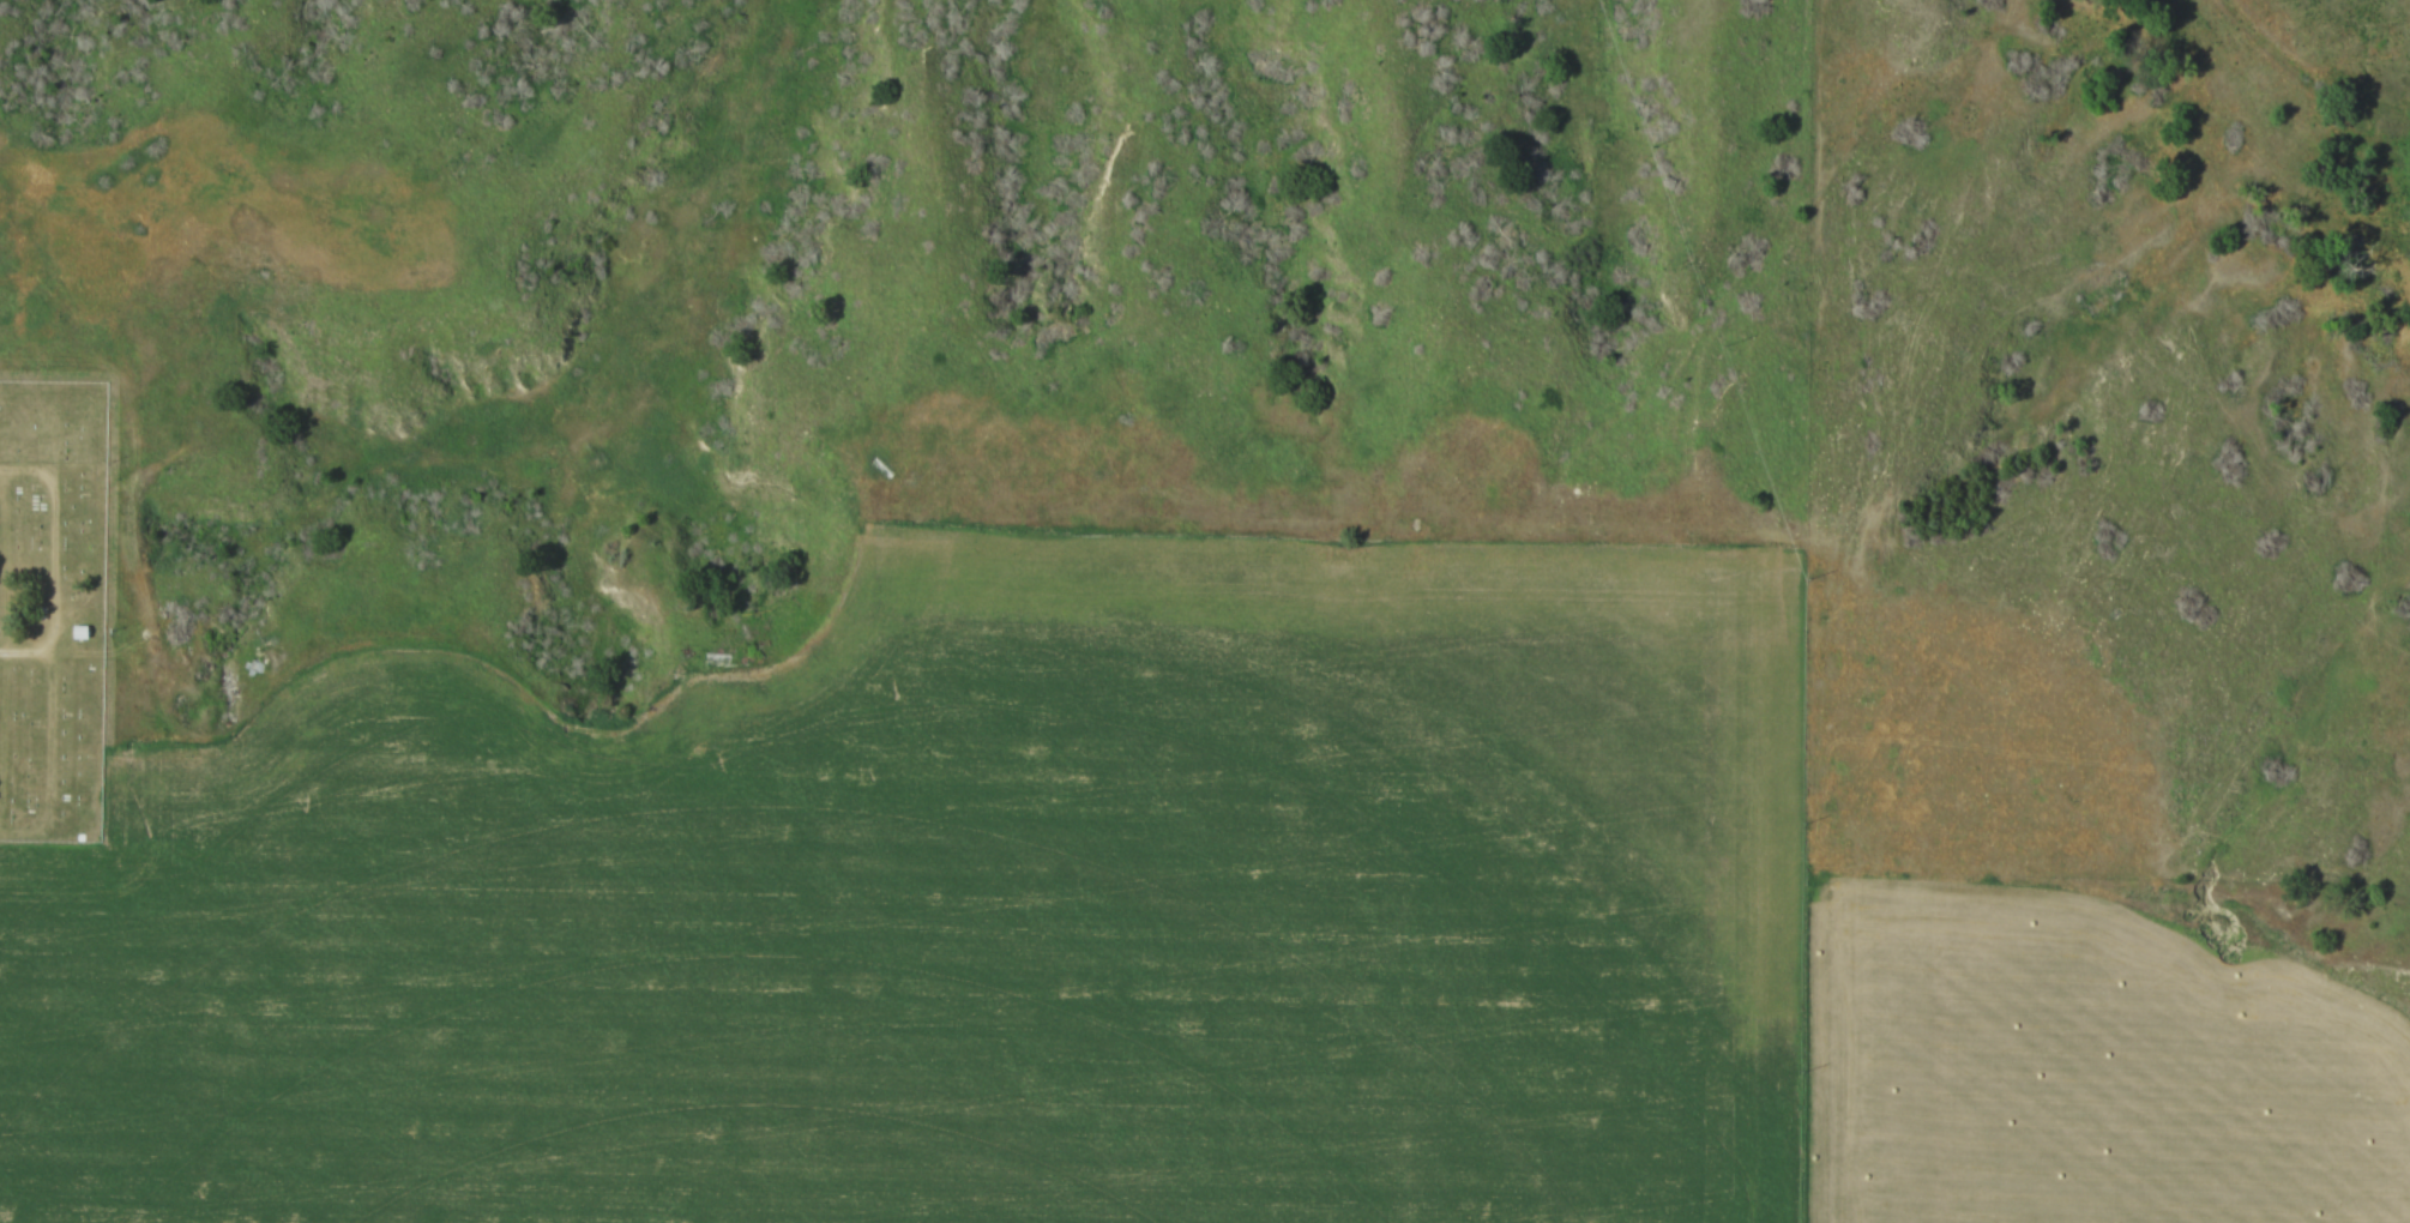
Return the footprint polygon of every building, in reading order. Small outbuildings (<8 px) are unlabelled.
[(86,626),(73,626),(73,638),(86,638),(86,626)]
